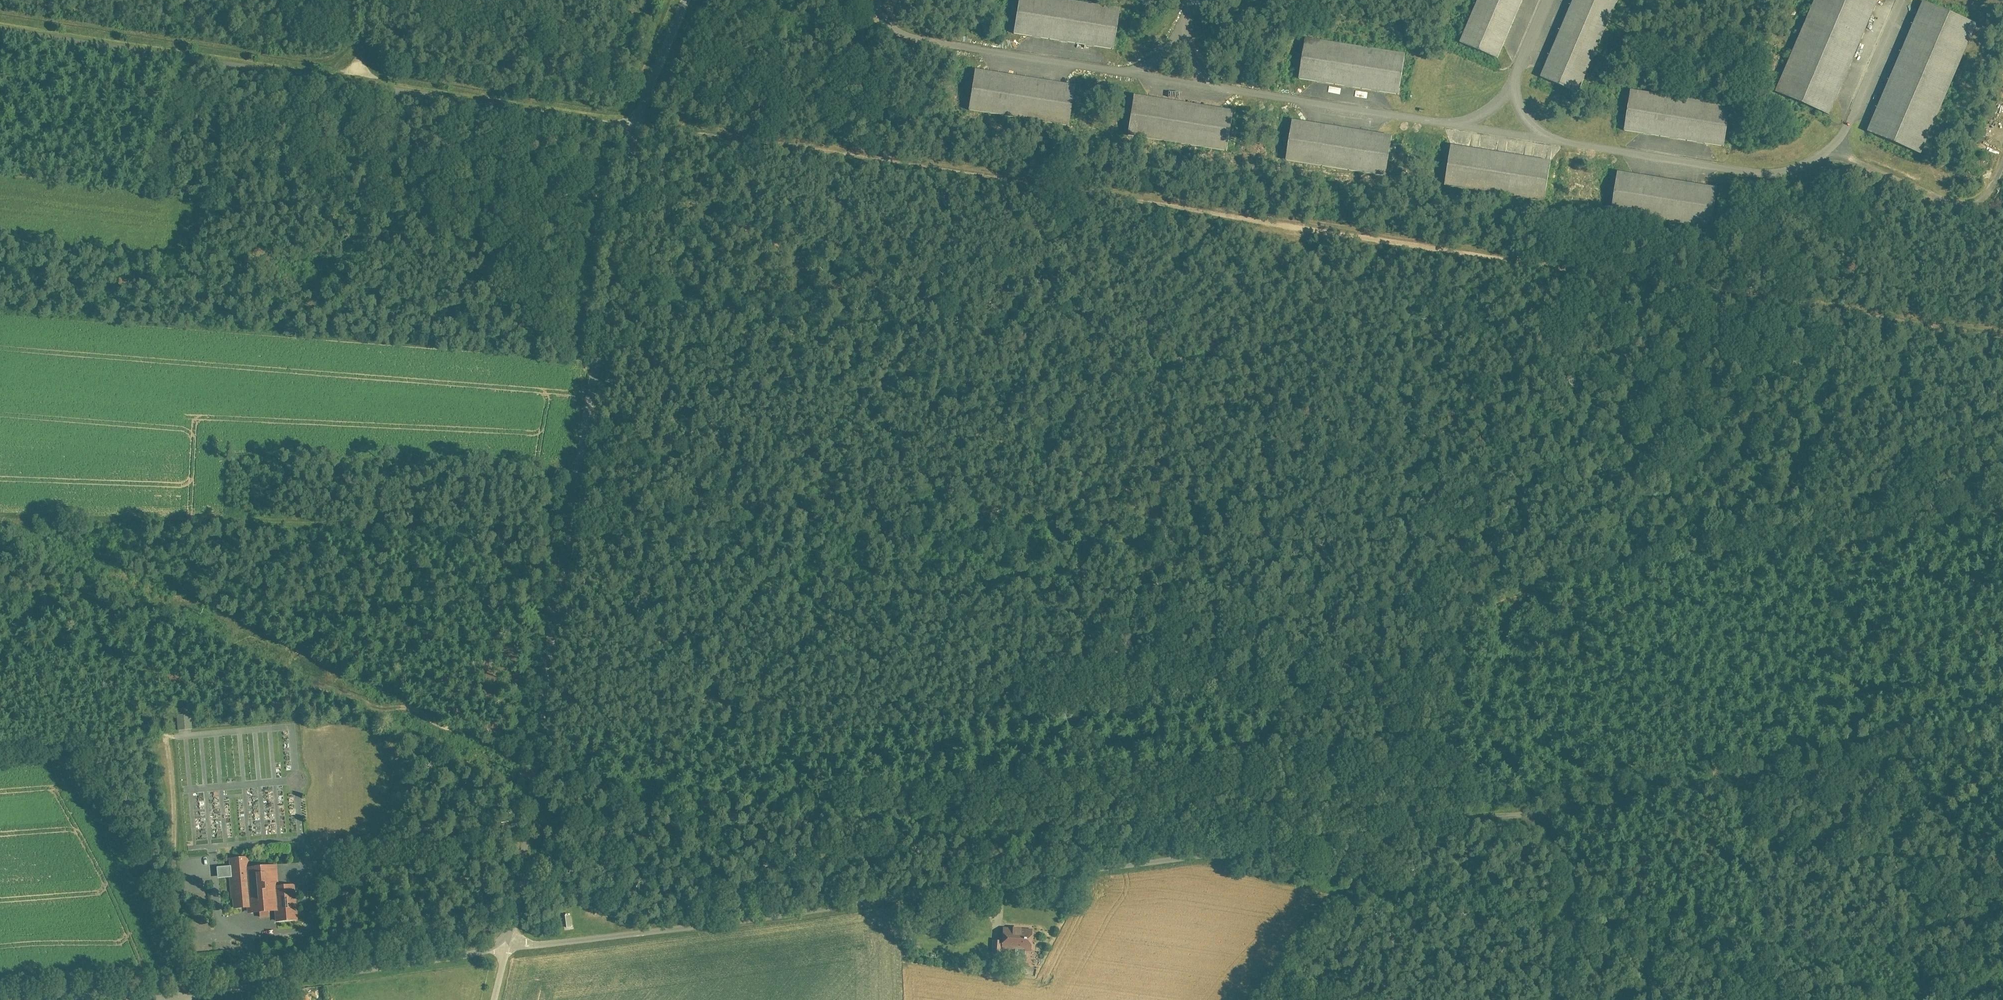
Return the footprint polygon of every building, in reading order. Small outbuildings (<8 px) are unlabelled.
[(1012,37),(1115,52),(1121,10),(1053,0),(1017,0),(1012,37)] [(1499,61),(1525,0),(1474,0),(1456,42),(1499,61)] [(1579,98),(1620,5),(1609,0),(1574,0),(1539,80),(1579,98)] [(1828,115),(1879,0),(1813,0),(1773,91),(1828,115)] [(1865,131),(1923,156),(1979,28),(1921,3),(1865,131)] [(1304,42),(1298,82),(1399,97),(1405,57),(1304,42)] [(1077,87),(978,72),(972,113),(1070,128),(1077,87)] [(1625,92),(1619,130),(1721,145),(1726,107),(1625,92)] [(1235,108),(1137,95),(1131,138),(1228,152),(1235,108)] [(1390,134),(1295,121),(1289,164),(1385,176),(1390,134)] [(1550,162),(1454,148),(1448,187),(1544,202),(1550,162)] [(1717,189),(1614,176),(1610,215),(1712,228),(1717,189)] [(283,867),(257,868),(257,859),(232,860),(235,911),(252,910),(252,916),(279,914),(279,925),(301,924),(299,887),(285,888),(283,867)] [(1000,927),(999,951),(1032,953),(1034,929),(1000,927)]
